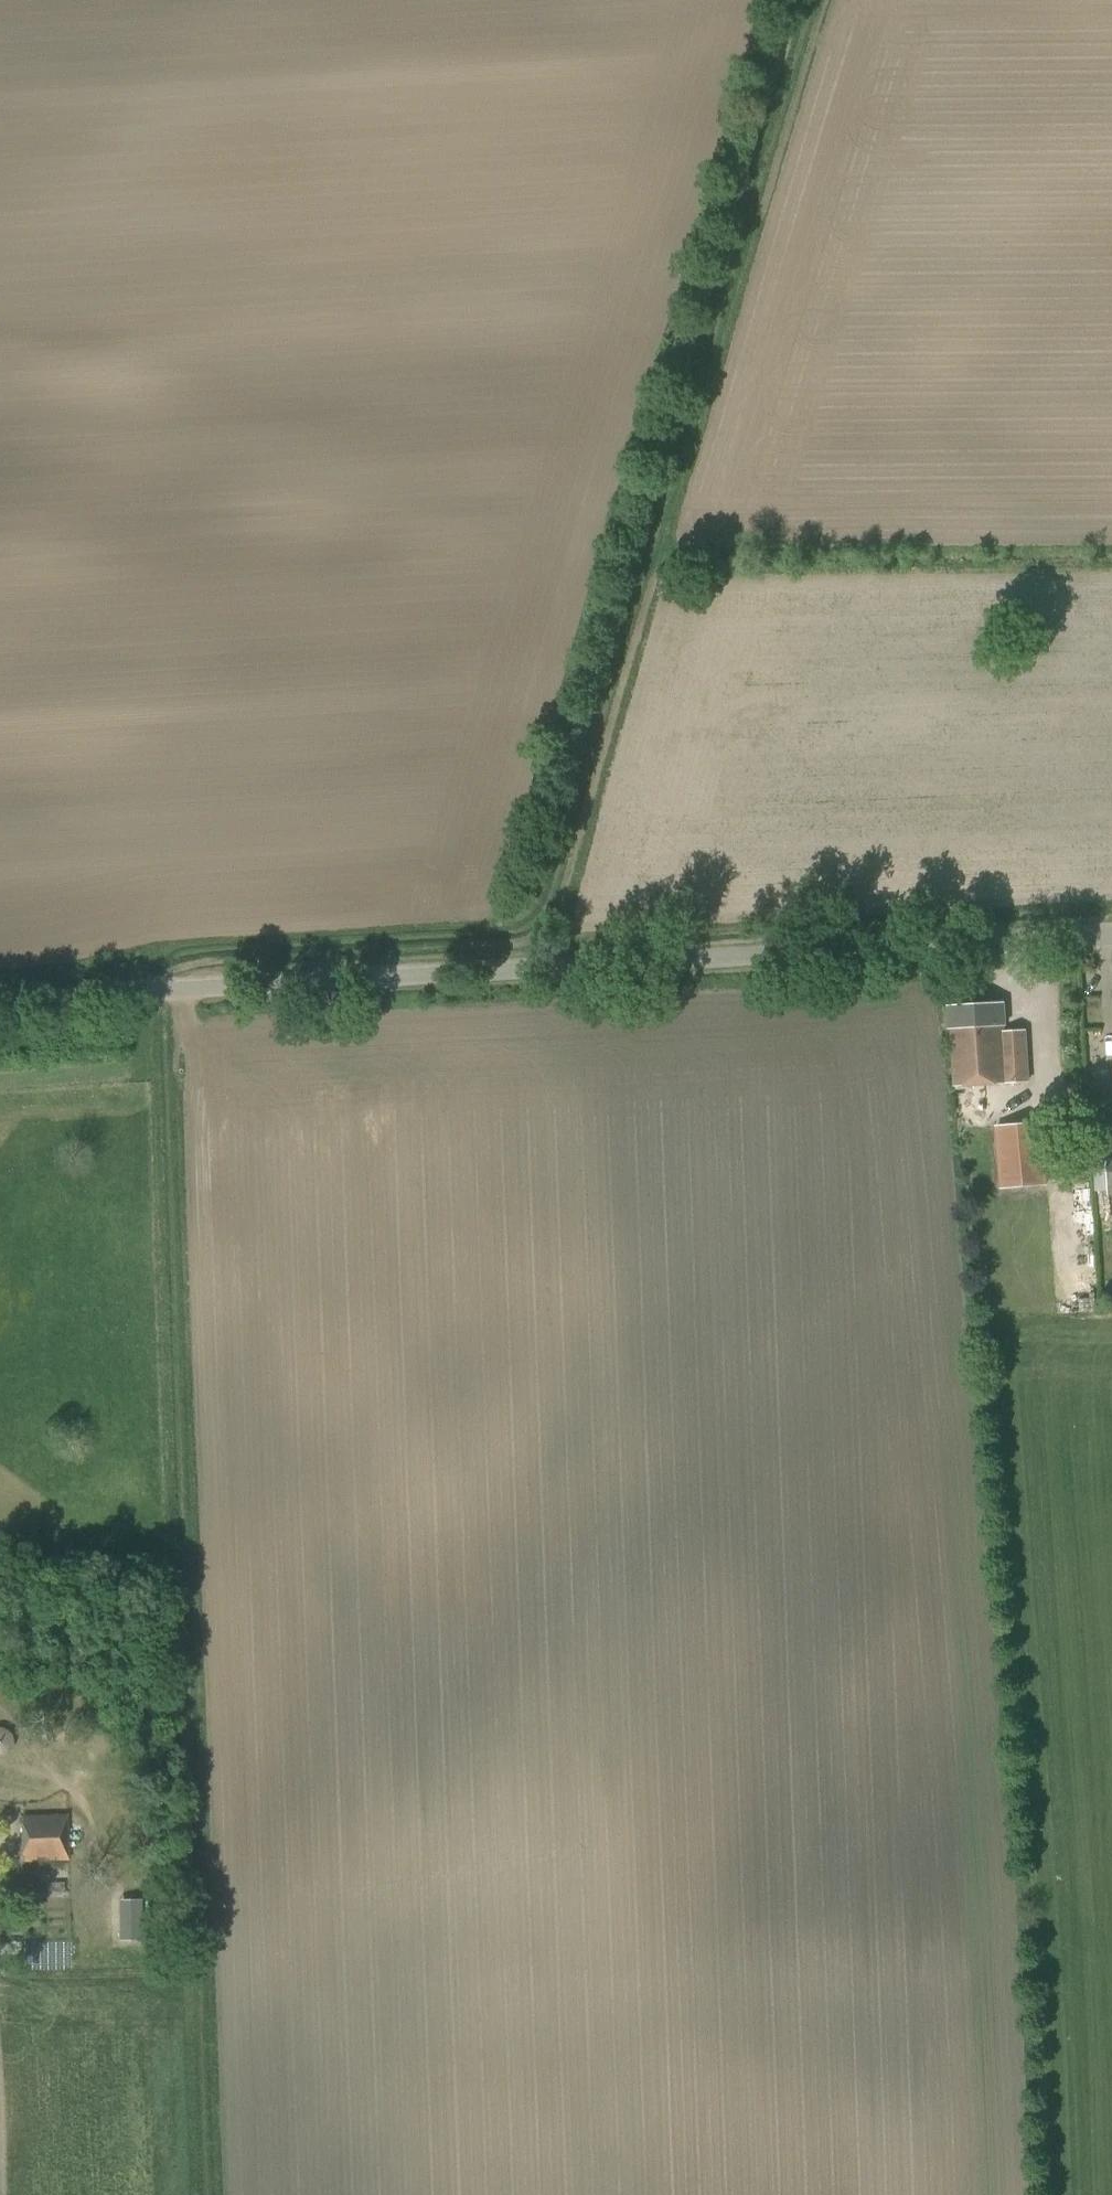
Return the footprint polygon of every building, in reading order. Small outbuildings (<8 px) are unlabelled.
[(1004,1033),(1003,1027),(1005,1027),(1004,1003),(949,1007),(950,1030),(952,1030),(956,1087),(1029,1082),(1026,1032),(1004,1033)] [(1001,1189),(1048,1184),(1042,1122),(995,1127),(1001,1189)] [(1106,1160),(1094,1161),(1095,1191),(1107,1190),(1107,1196),(1111,1196),(1111,1156),(1106,1156),(1106,1160)] [(70,1860),(68,1815),(23,1817),(23,1821),(20,1821),(21,1855),(24,1855),(24,1862),(70,1860)] [(121,1895),(121,1923),(115,1923),(115,1936),(138,1936),(137,1895),(121,1895)]
